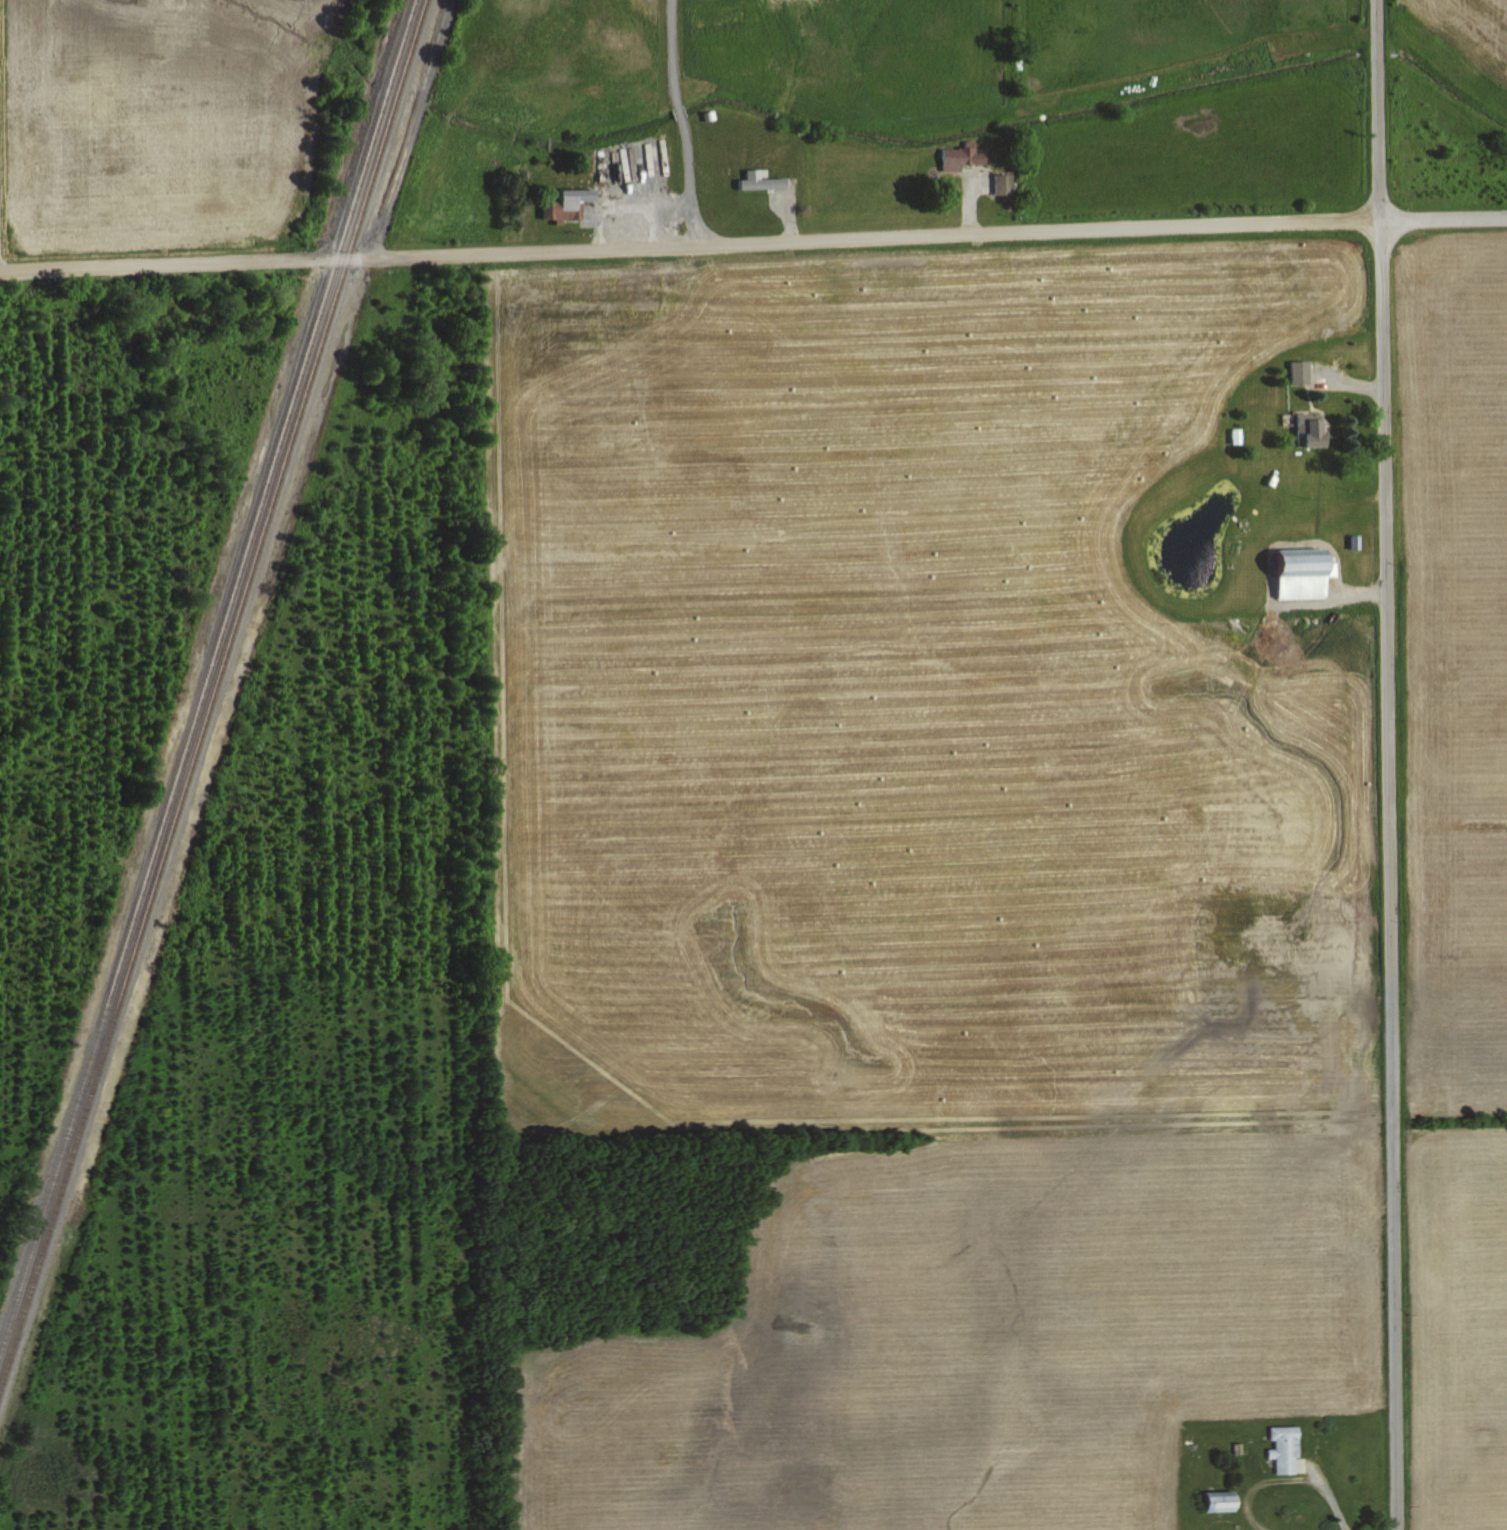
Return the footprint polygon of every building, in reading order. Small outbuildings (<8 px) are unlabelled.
[(960,170),(960,163),(985,163),(985,151),(974,151),(974,146),(941,147),(941,170),(960,170)] [(739,188),(786,187),(786,177),(759,177),(759,168),(744,168),(745,178),(738,178),(739,188)] [(1012,194),(1012,173),(994,173),(994,194),(1012,194)] [(557,189),(557,200),(542,201),(543,220),(561,219),(561,218),(577,218),(577,200),(595,200),(595,187),(557,189)] [(1292,361),(1292,383),(1310,382),(1309,360),(1292,361)] [(1307,412),(1296,412),(1296,445),(1327,445),(1327,432),(1322,432),(1322,418),(1307,418),(1307,412)] [(1241,427),(1230,428),(1231,443),(1242,443),(1241,427)] [(1277,598),(1327,598),(1326,575),(1333,575),(1333,548),(1276,548),(1277,598)] [(1295,1472),(1295,1456),(1300,1456),(1299,1424),(1271,1425),(1271,1447),(1266,1447),(1266,1457),(1274,1457),(1274,1472),(1295,1472)] [(1204,1511),(1238,1510),(1238,1490),(1203,1492),(1204,1511)]
